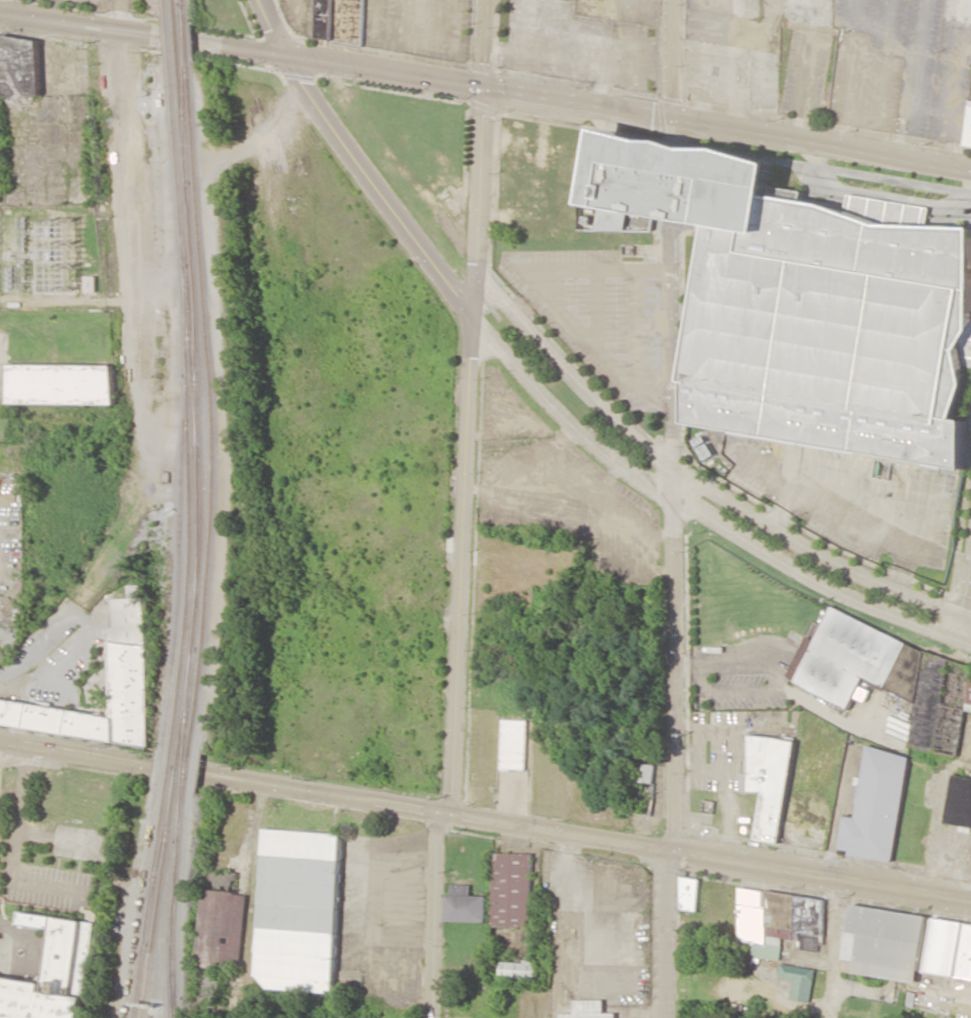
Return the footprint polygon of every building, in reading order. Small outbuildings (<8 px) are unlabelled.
[(362,42),(364,0),(318,0),(317,41),(362,42)] [(0,37),(0,67),(1,97),(43,95),(41,36),(0,37)] [(968,420),(957,418),(969,383),(962,350),(970,334),(970,227),(879,223),(825,203),(768,194),(773,162),(719,147),(688,147),(663,139),(645,139),(597,127),(584,203),(601,206),(598,227),(627,228),(630,211),(710,224),(683,381),(688,381),(688,420),(968,468),(968,420)] [(628,214),(627,231),(654,232),(655,215),(628,214)] [(98,276),(87,276),(87,292),(98,292),(98,276)] [(117,404),(117,365),(10,364),(10,403),(117,404)] [(715,457),(705,434),(693,440),(703,463),(715,457)] [(129,595),(145,595),(145,585),(128,585),(129,595)] [(139,743),(157,601),(115,596),(111,627),(116,628),(105,715),(0,701),(0,725),(139,743)] [(851,698),(866,701),(868,688),(916,695),(909,748),(958,755),(964,710),(970,711),(970,649),(822,628),(821,640),(798,636),(791,690),(851,698)] [(525,769),(526,720),(500,719),(499,768),(525,769)] [(793,740),(750,734),(745,773),(740,773),(737,790),(761,793),(754,840),(779,843),(793,740)] [(855,817),(843,816),(838,848),(849,850),(848,855),(892,861),(908,754),(866,748),(855,817)] [(651,783),(653,765),(640,763),(638,782),(651,783)] [(970,828),(970,777),(951,774),(944,824),(970,828)] [(341,832),(262,829),(256,989),(335,992),(341,832)] [(531,853),(491,853),(490,926),(530,926),(531,853)] [(678,910),(697,911),(698,878),(679,877),(678,910)] [(485,896),(469,895),(469,885),(450,885),(449,894),(445,894),(445,921),(485,922),(485,896)] [(246,892),(202,889),(197,965),(241,968),(246,892)] [(826,897),(741,889),(735,943),(749,944),(748,957),(780,960),(782,938),(800,940),(800,949),(821,951),(826,897)] [(927,915),(852,905),(845,959),(856,961),(854,974),(918,982),(927,915)] [(21,912),(20,924),(52,929),(45,982),(0,977),(0,1017),(80,1017),(92,921),(21,912)] [(934,918),(926,971),(970,978),(970,924),(934,918)] [(537,962),(500,961),(499,978),(536,979),(537,962)] [(815,969),(781,963),(778,977),(793,980),(790,999),(810,1003),(815,969)] [(615,1013),(604,1013),(603,1000),(575,1000),(575,1013),(560,1013),(561,1017),(615,1017),(615,1013)]
